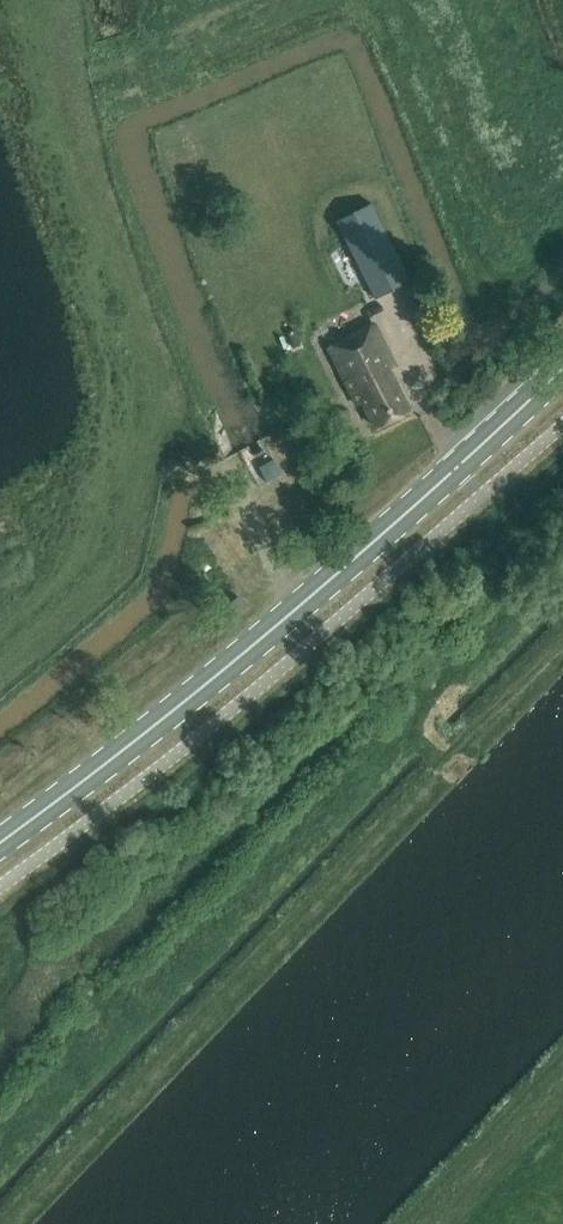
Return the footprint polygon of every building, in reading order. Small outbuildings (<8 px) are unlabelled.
[(397,247),(366,263),(385,300),(415,284),(397,247)] [(408,407),(389,369),(395,365),(374,324),(328,347),(357,405),(363,402),(375,424),(408,407)]
